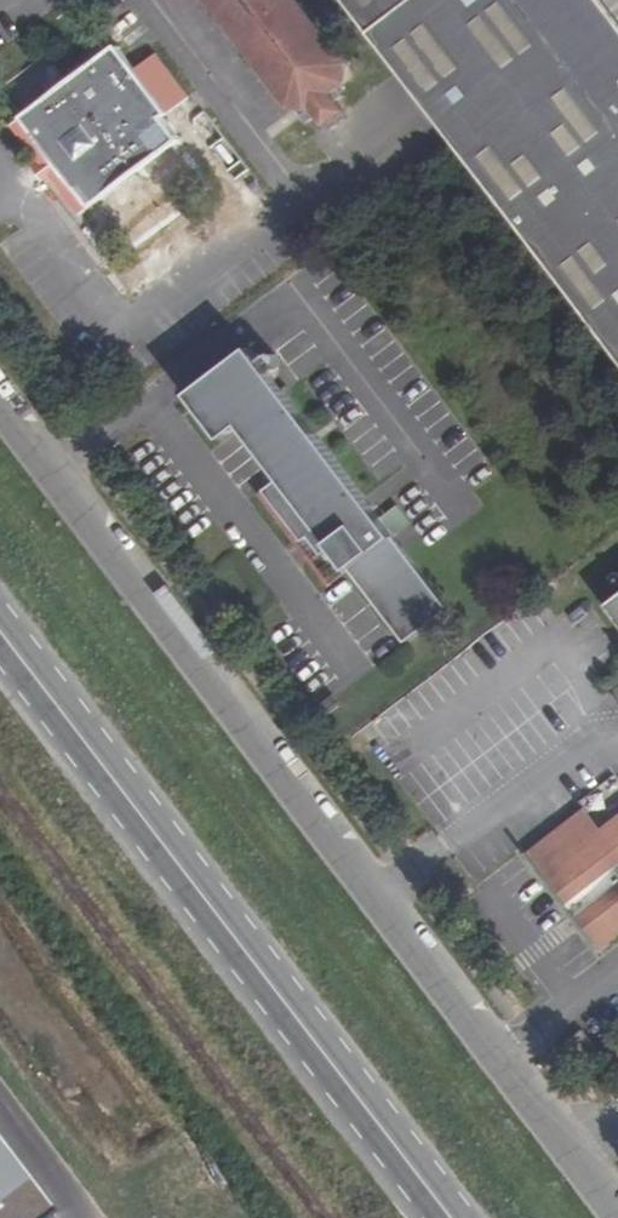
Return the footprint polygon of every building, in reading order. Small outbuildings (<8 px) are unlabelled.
[(217,7),(237,30),(248,28),(279,4),(281,0),(220,0),(217,7)] [(383,0),(347,0),(360,17),(383,0)] [(612,0),(383,0),(360,17),(617,348),(617,8),(612,0)] [(274,62),(305,37),(309,27),(291,2),(280,4),(249,29),(244,40),(263,64),(274,62)] [(336,59),(317,36),(306,38),(275,63),(270,74),(290,97),(301,95),(332,69),(336,59)] [(81,214),(181,139),(164,117),(189,97),(156,54),(130,73),(112,48),(13,124),(81,214)] [(321,120),(340,104),(325,87),(307,102),(321,120)] [(333,546),(406,642),(449,609),(250,348),(189,394),(223,439),(241,426),(280,477),(263,491),(300,541),(306,535),(321,555),(333,546)] [(607,605),(617,620),(617,596),(607,605)] [(597,833),(583,815),(527,857),(599,953),(617,938),(617,817),(597,833)] [(583,1031),(572,1039),(586,1058),(597,1050),(583,1031)]
